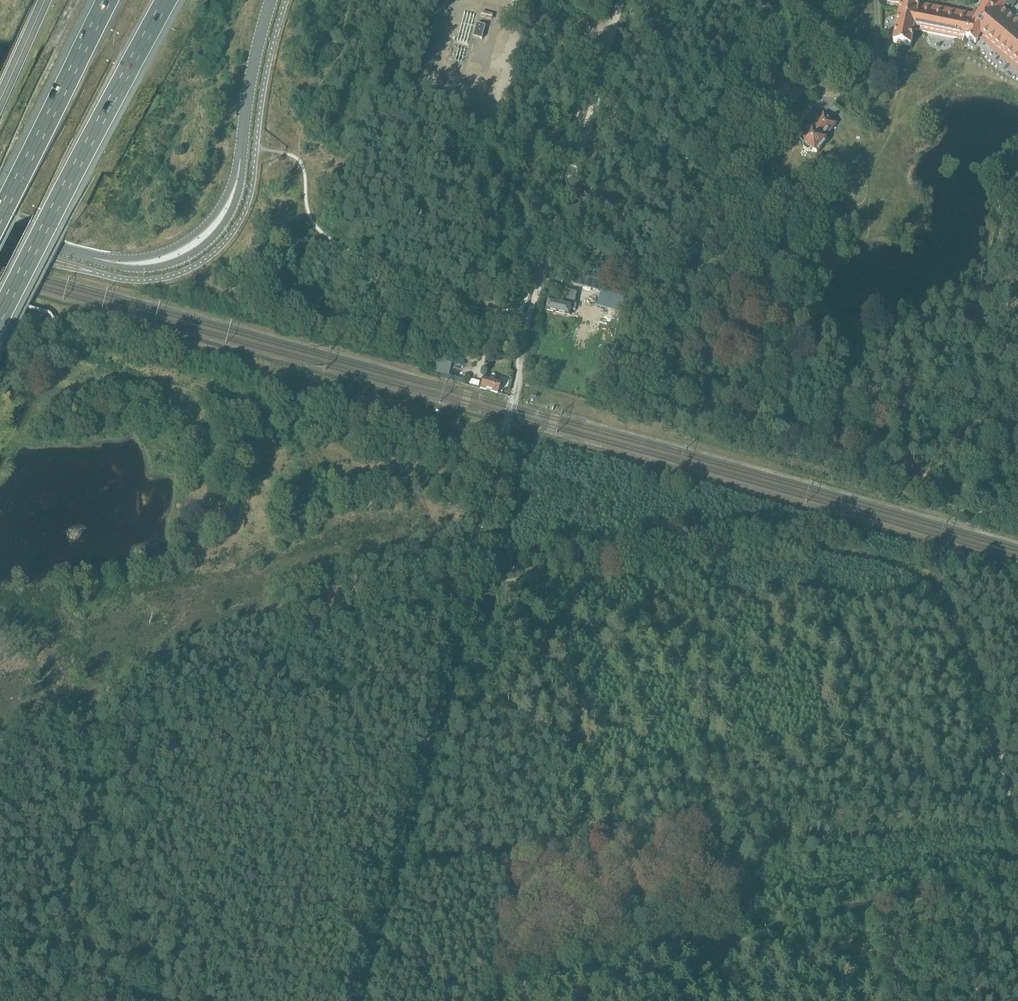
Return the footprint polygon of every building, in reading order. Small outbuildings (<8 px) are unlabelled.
[(980,35),(1017,67),(1017,20),(1004,8),(1008,0),(987,0),(981,11),(976,8),(972,16),(919,6),(920,0),(885,0),(902,4),(894,42),(912,46),(915,29),(964,39),(966,36),(976,42),(980,35)] [(481,17),(492,19),(493,14),(482,11),(481,17)] [(486,25),(477,23),(473,37),(483,39),(486,25)] [(837,122),(824,113),(813,128),(811,126),(801,139),(806,143),(805,145),(805,148),(809,151),(812,151),(814,149),(819,152),(829,140),(825,137),(837,122)] [(592,290),(594,281),(573,274),(571,283),(592,290)] [(621,313),(628,289),(600,282),(594,305),(609,309),(608,310),(621,313)] [(567,301),(574,303),(576,292),(569,290),(567,301)] [(570,316),(574,303),(567,301),(566,305),(549,301),(547,310),(570,316)] [(453,381),(455,382),(461,383),(463,384),(464,379),(448,375),(441,373),(441,374),(440,378),(441,379),(452,382),(452,381),(453,381)] [(482,378),(479,389),(497,394),(500,383),(482,378)]
